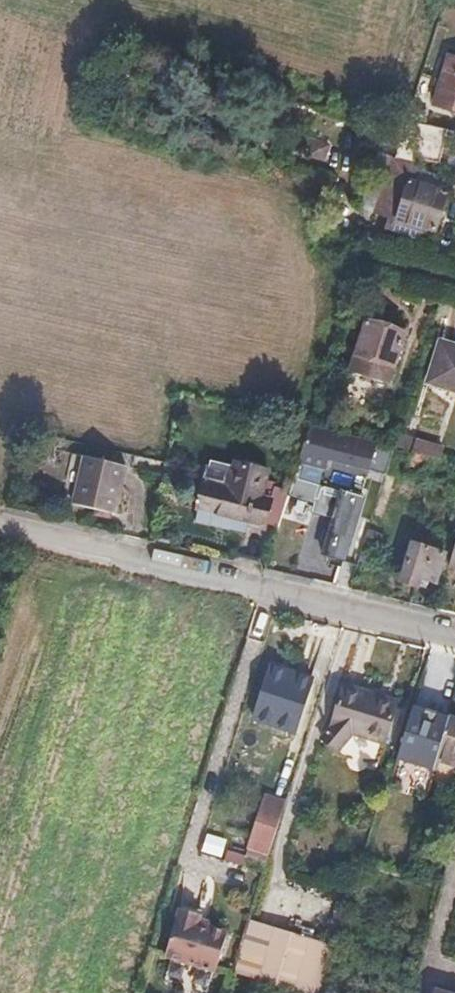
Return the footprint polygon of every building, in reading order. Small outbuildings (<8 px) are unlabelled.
[(447,54),(432,101),(454,108),(454,56),(447,54)] [(435,229),(447,191),(408,179),(406,169),(406,162),(410,152),(432,159),(436,142),(444,144),(448,128),(406,117),(395,152),(377,212),(389,216),(386,228),(419,237),(422,226),(435,229)] [(454,168),(454,151),(437,148),(434,165),(454,168)] [(389,383),(403,336),(386,332),(389,320),(366,314),(349,372),(389,383)] [(439,339),(426,380),(454,388),(454,344),(439,339)] [(368,467),(377,440),(310,423),(299,459),(326,466),(329,457),(368,467)] [(439,457),(442,447),(396,435),(393,445),(439,457)] [(117,513),(128,464),(85,454),(74,502),(117,513)] [(261,495),(265,482),(268,470),(236,460),(235,465),(212,460),(211,465),(208,465),(205,475),(208,476),(207,482),(205,481),(198,506),(199,507),(196,519),(246,532),(248,523),(265,527),(272,498),(261,495)] [(334,515),(341,490),(295,475),(289,491),(318,500),(315,509),(334,515)] [(345,557),(364,496),(341,490),(334,515),(323,551),(345,557)] [(435,580),(444,550),(411,541),(399,579),(418,585),(420,577),(435,580)] [(313,674),(286,666),(270,661),(258,702),(301,715),(313,674)] [(382,745),(394,704),(341,687),(330,729),(320,740),(336,753),(345,745),(352,736),(382,745)] [(434,767),(449,715),(413,704),(398,756),(434,767)] [(449,715),(434,767),(431,778),(454,785),(454,783),(454,717),(449,715)] [(269,852),(286,799),(268,794),(251,846),(269,852)] [(219,854),(224,839),(210,833),(205,848),(219,854)] [(225,847),(221,859),(254,868),(257,856),(225,847)] [(214,973),(226,934),(196,924),(198,918),(197,915),(193,912),(186,910),(178,911),(162,956),(214,973)] [(335,947),(247,921),(231,972),(307,992),(321,992),(335,947)]
